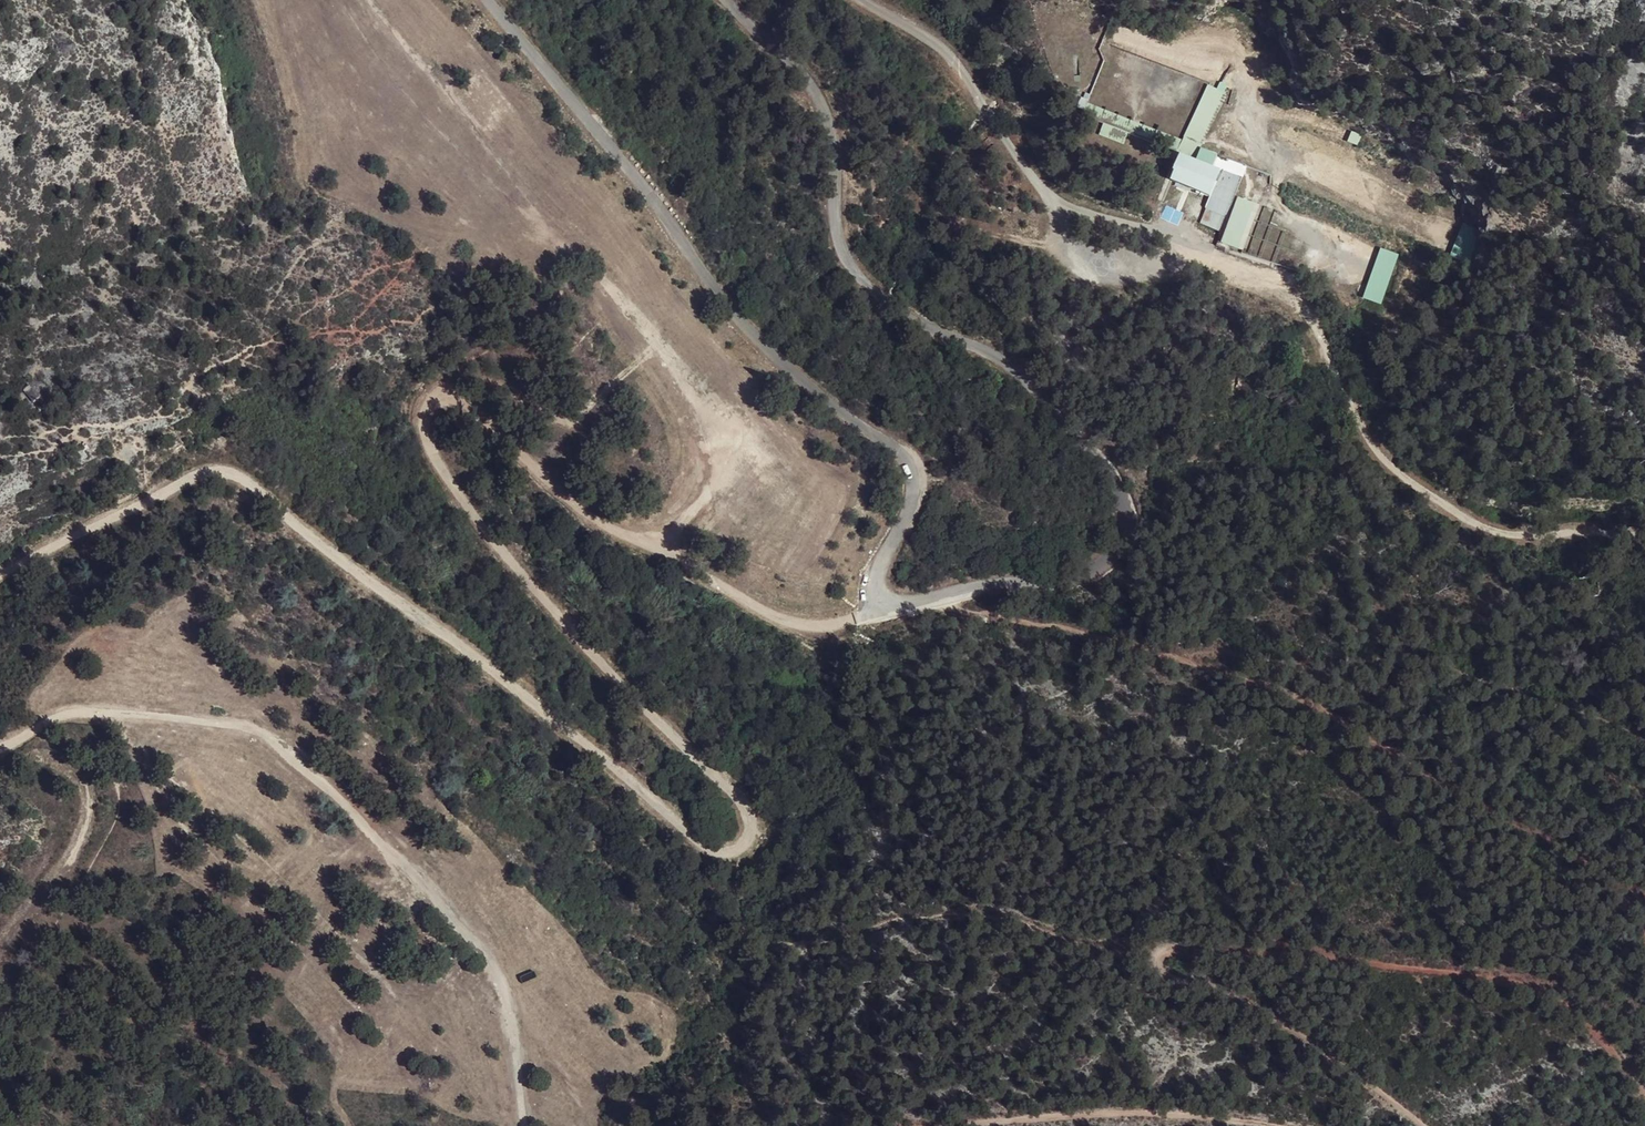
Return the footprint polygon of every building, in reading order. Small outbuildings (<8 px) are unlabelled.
[(1208,86),(1182,142),(1187,144),(1189,141),(1200,146),(1224,93),(1208,86)] [(1187,144),(1182,142),(1176,157),(1179,158),(1170,182),(1206,196),(1215,172),(1241,182),(1247,167),(1187,144)] [(1231,195),(1215,244),(1250,255),(1266,207),(1238,197),(1231,195)] [(1576,543),(1552,541),(1551,551),(1575,553),(1576,543)]
